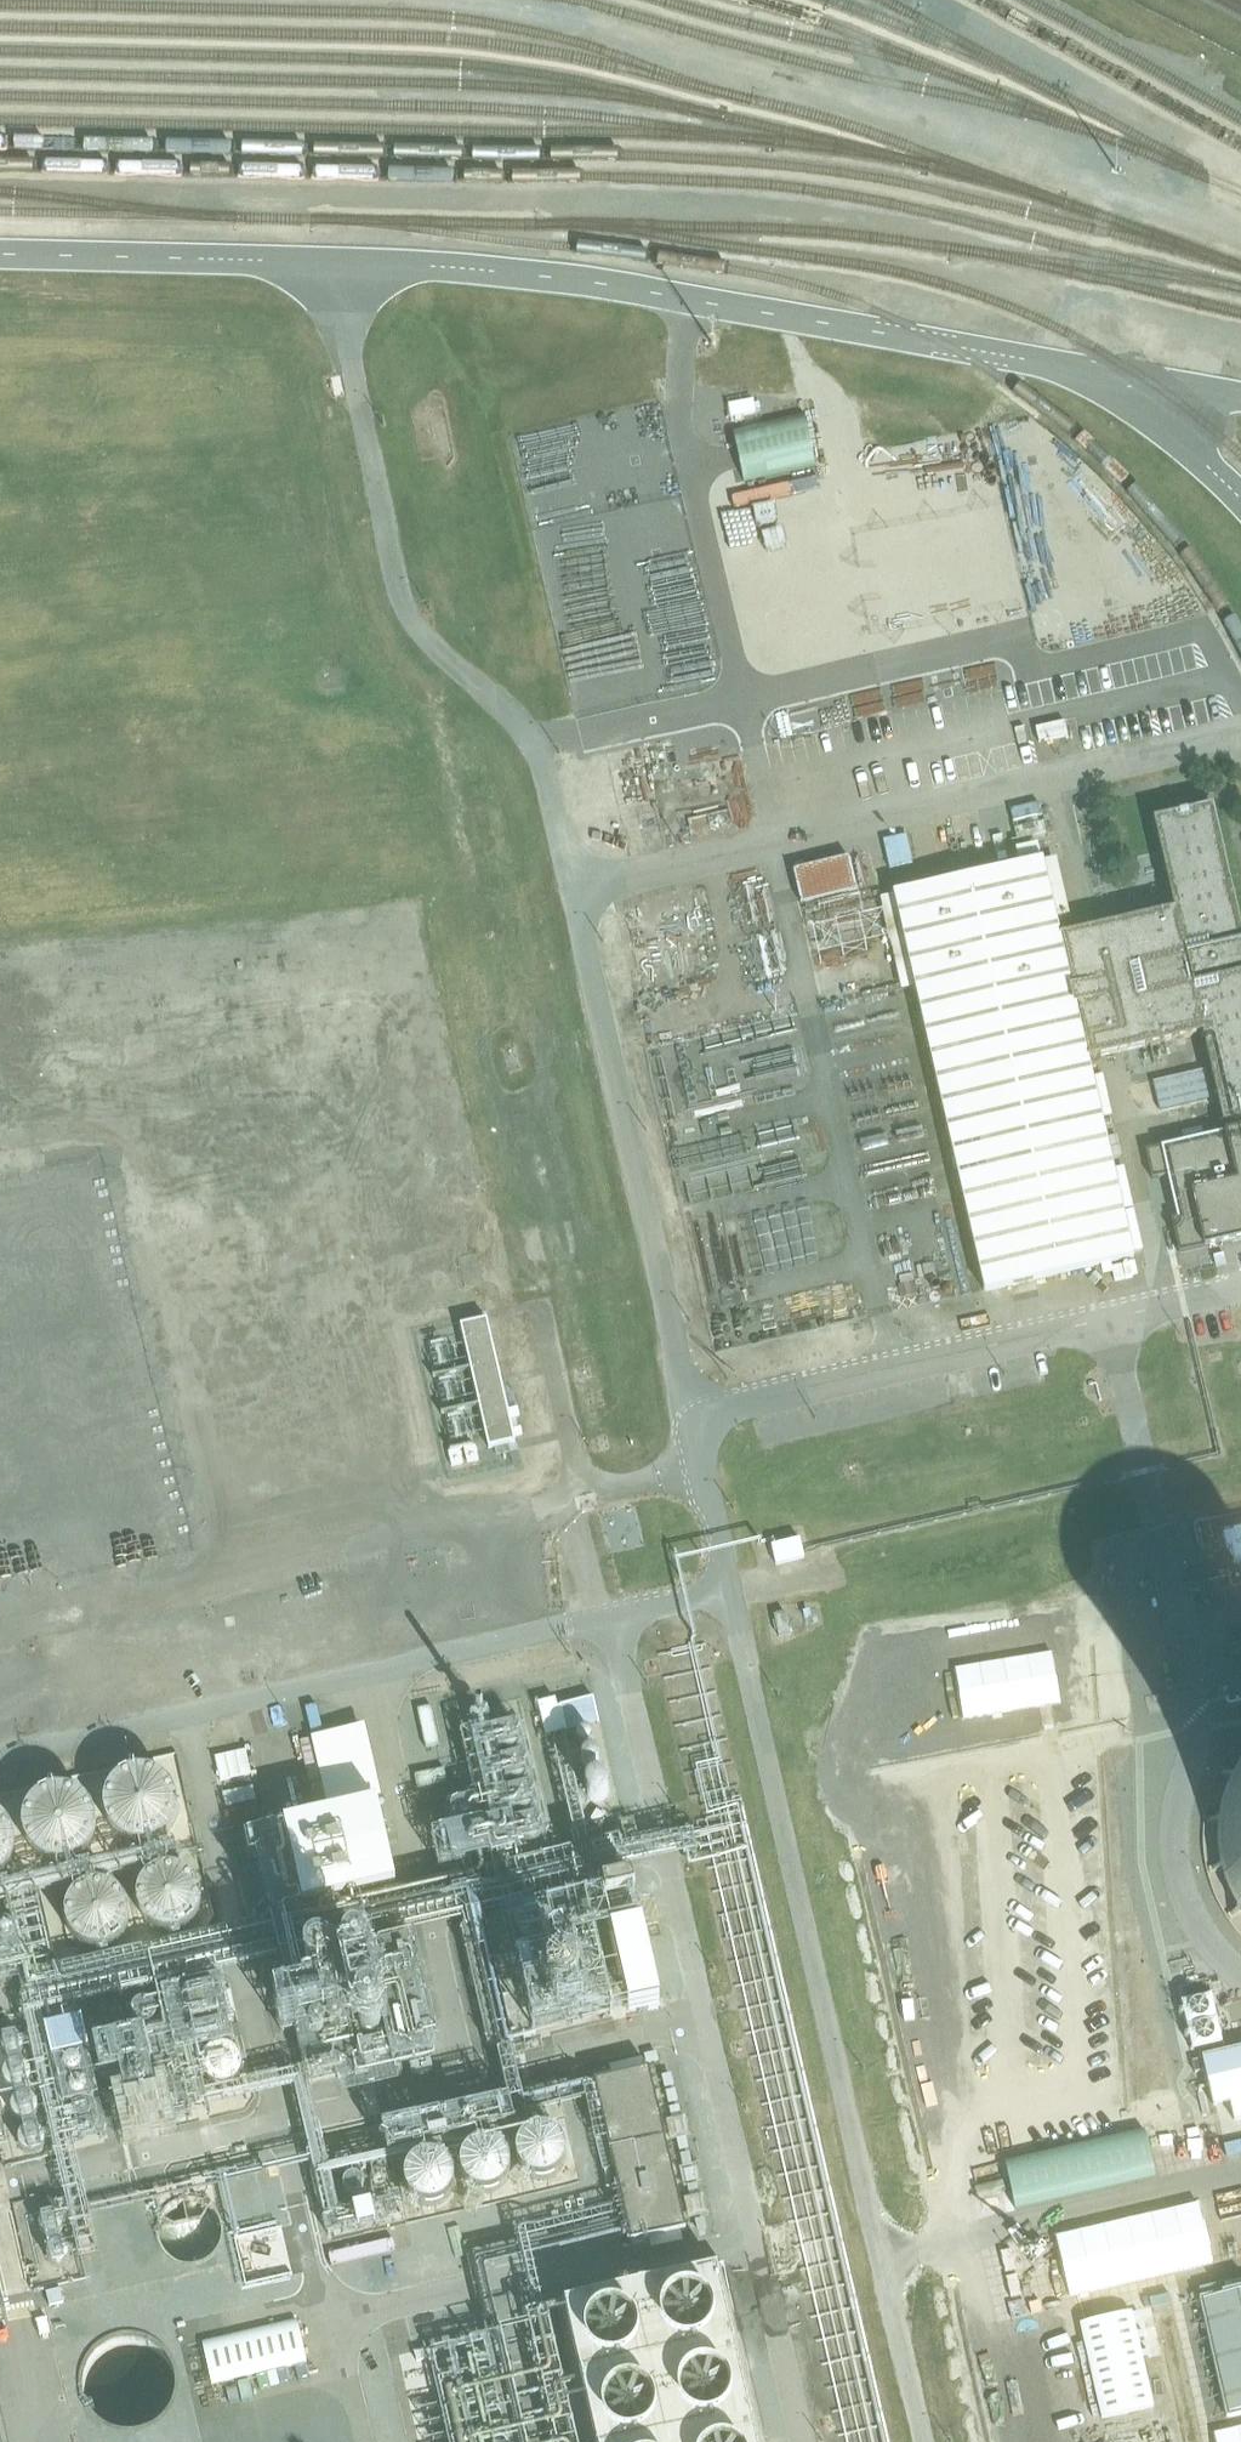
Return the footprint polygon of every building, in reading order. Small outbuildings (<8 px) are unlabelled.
[(733,509),(818,493),(806,427),(734,440),(744,492),(730,495),(733,509)] [(1037,746),(1066,740),(1063,722),(1033,728),(1037,746)] [(1012,825),(1041,818),(1037,803),(1009,810),(1012,825)] [(984,1297),(1011,1291),(1101,1271),(1103,1279),(1113,1277),(1115,1285),(1138,1280),(1135,1267),(1112,1272),(1111,1269),(1127,1266),(1134,1261),(1133,1256),(1143,1253),(1134,1214),(1124,1216),(1123,1214),(1134,1212),(1124,1171),(1114,1173),(1111,1163),(1121,1161),(1116,1141),(1107,1143),(1102,1122),(1112,1120),(1103,1079),(1093,1081),(1089,1063),(1202,1038),(1223,1127),(1240,1123),(1240,935),(1213,811),(1153,824),(1174,914),(1060,941),(1057,927),(1070,924),(1057,862),(1043,866),(1043,864),(1042,864),(1038,848),(1016,853),(1019,869),(893,898),(893,900),(881,903),(901,995),(915,992),(984,1297)] [(887,871),(910,867),(904,834),(881,838),(887,871)] [(857,895),(849,862),(795,874),(802,907),(857,895)] [(1197,1073),(1168,1080),(1174,1109),(1204,1102),(1197,1073)] [(1160,1082),(1132,1089),(1137,1117),(1166,1110),(1160,1082)] [(1205,1142),(1202,1132),(1182,1136),(1185,1146),(1145,1155),(1153,1184),(1167,1180),(1177,1222),(1172,1223),(1179,1258),(1240,1244),(1240,1133),(1205,1142)] [(984,1297),(983,1297),(986,1312),(1015,1305),(1011,1291),(984,1297)] [(489,1449),(516,1443),(487,1321),(461,1327),(489,1449)] [(469,1452),(440,1455),(441,1470),(470,1467),(469,1452)] [(772,1550),(776,1569),(805,1562),(800,1543),(772,1550)] [(774,1619),(779,1640),(790,1637),(785,1616),(774,1619)] [(1232,1632),(1233,1639),(1205,1645),(1214,1690),(1240,1684),(1240,1630),(1232,1632)] [(742,1805),(728,1808),(725,1793),(729,1792),(724,1768),(722,1769),(720,1759),(722,1759),(695,1646),(689,1647),(716,1764),(696,1769),(707,1818),(713,1816),(714,1821),(707,1822),(709,1833),(692,1836),(692,1834),(622,1850),(620,1841),(589,1848),(585,1836),(588,1835),(566,1743),(554,1746),(574,1839),(576,1838),(579,1850),(519,1865),(515,1848),(541,1842),(544,1834),(521,1733),(515,1728),(478,1736),(476,1731),(462,1734),(476,1801),(451,1806),(457,1833),(433,1838),(440,1869),(463,1865),(465,1877),(301,1915),(300,1905),(303,1904),(304,1907),(397,1886),(377,1804),(285,1825),(286,1829),(249,1836),(250,1841),(261,1839),(264,1854),(257,1856),(272,1921),(54,1971),(37,1895),(88,1884),(88,1888),(80,1892),(74,1897),(70,1903),(68,1912),(67,1920),(69,1929),(73,1937),(78,1943),(85,1948),(93,1951),(101,1951),(109,1949),(115,1946),(120,1942),(125,1934),(129,1926),(130,1918),(129,1911),(139,1910),(141,1916),(144,1920),(149,1927),(157,1932),(167,1935),(176,1934),(185,1931),(192,1925),(198,1918),(201,1910),(201,1899),(199,1890),(195,1883),(188,1877),(182,1873),(172,1871),(165,1871),(164,1867),(180,1864),(177,1850),(154,1855),(151,1845),(160,1841),(167,1837),(172,1830),(176,1822),(179,1811),(178,1801),(175,1793),(170,1784),(163,1778),(154,1774),(143,1772),(133,1774),(124,1776),(116,1782),(110,1789),(107,1795),(105,1802),(104,1810),(105,1817),(96,1818),(95,1813),(92,1808),(85,1800),(78,1795),(70,1792),(62,1790),(53,1792),(46,1794),(38,1798),(32,1803),(28,1810),(25,1819),(23,1828),(24,1834),(14,1835),(13,1831),(8,1823),(1,1817),(0,1816),(0,1906),(7,1904),(15,1941),(0,1944),(0,1974),(18,1970),(79,2257),(98,2252),(90,2217),(311,2165),(327,2237),(389,2223),(388,2214),(389,2216),(390,2216),(392,2217),(394,2216),(395,2216),(396,2215),(397,2213),(396,2211),(396,2210),(395,2208),(393,2208),(392,2208),(390,2208),(389,2208),(389,2209),(388,2210),(387,2211),(387,2212),(386,2208),(401,2205),(399,2195),(373,2201),(373,2206),(340,2214),(332,2177),(533,2132),(532,2128),(529,2129),(527,2117),(586,2104),(603,2175),(615,2173),(595,2088),(588,2089),(588,2088),(524,2104),(508,2042),(660,2007),(629,1869),(686,1855),(688,1867),(714,1862),(846,2441),(889,2441),(742,1805)] [(593,1702),(561,1709),(567,1735),(599,1728),(593,1702)] [(414,1707),(423,1746),(437,1743),(428,1703),(414,1707)] [(365,1727),(312,1740),(328,1811),(382,1799),(365,1727)] [(581,1748),(583,1749),(585,1750),(588,1749),(590,1748),(592,1747),(593,1744),(593,1742),(593,1739),(591,1737),(589,1736),(587,1735),(584,1735),(582,1735),(580,1737),(579,1739),(578,1741),(578,1744),(579,1746),(581,1748)] [(1208,1880),(1218,1906),(1232,1929),(1240,1939),(1240,1743),(1234,1751),(1219,1774),(1209,1799),(1204,1826),(1204,1853),(1208,1880)] [(212,1787),(243,1780),(237,1753),(206,1760),(212,1787)] [(586,1773),(588,1774),(590,1775),(593,1775),(595,1774),(597,1772),(598,1770),(598,1767),(598,1765),(596,1762),(594,1761),(592,1760),(589,1760),(587,1761),(585,1762),(584,1764),(583,1767),(583,1769),(584,1771),(586,1773)] [(442,1765),(414,1772),(417,1786),(445,1779),(442,1765)] [(586,1798),(588,1801),(591,1804),(594,1805),(597,1805),(601,1805),(604,1803),(606,1800),(607,1797),(607,1794),(606,1791),(604,1788),(601,1786),(598,1785),(595,1785),(592,1786),(589,1788),(587,1791),(586,1794),(586,1798)] [(245,1791),(214,1797),(217,1812),(248,1806),(245,1791)] [(12,2036),(9,2037),(6,2039),(3,2042),(2,2045),(2,2049),(3,2052),(5,2055),(8,2057),(11,2058),(15,2058),(18,2056),(21,2054),(23,2051),(24,2047),(23,2044),(22,2041),(19,2038),(16,2036),(12,2036)] [(1202,2061),(1213,2110),(1230,2106),(1235,2126),(1240,2125),(1240,2052),(1202,2061)] [(595,2085),(595,2088),(615,2173),(622,2206),(625,2217),(626,2223),(629,2235),(631,2244),(649,2241),(652,2252),(683,2244),(681,2233),(686,2232),(649,2072),(644,2073),(642,2063),(610,2070),(612,2081),(595,2085)] [(10,2087),(14,2089),(18,2090),(22,2089),(25,2087),(28,2084),(30,2080),(30,2075),(29,2071),(26,2068),(22,2066),(18,2065),(14,2065),(10,2067),(7,2069),(6,2073),(5,2077),(5,2081),(7,2085),(10,2087)] [(17,2120),(21,2122),(25,2122),(29,2122),(32,2120),(35,2116),(37,2112),(37,2108),(36,2104),(33,2101),(29,2098),(25,2097),(21,2098),(17,2099),(15,2102),(13,2106),(12,2110),(12,2114),(14,2117),(17,2120)] [(25,2153),(29,2155),(33,2155),(37,2154),(40,2152),(43,2149),(45,2145),(45,2141),(44,2137),(41,2133),(38,2131),(33,2130),(29,2131),(26,2132),(23,2135),(21,2138),(20,2142),(21,2146),(22,2150),(25,2153)] [(1014,2207),(1154,2178),(1145,2132),(1005,2161),(1014,2207)] [(551,2181),(558,2177),(563,2170),(566,2163),(566,2155),(564,2147),(559,2141),(553,2136),(545,2134),(537,2134),(530,2137),(524,2142),(519,2149),(518,2157),(519,2165),(522,2172),(528,2178),(535,2181),(543,2182),(551,2181)] [(496,2194),(503,2190),(508,2183),(511,2176),(511,2168),(508,2160),(504,2154),(497,2149),(489,2147),(482,2147),(474,2150),(468,2155),(464,2162),(462,2170),(463,2178),(467,2185),(472,2191),(480,2195),(488,2196),(496,2194)] [(439,2206),(446,2202),(451,2196),(454,2188),(454,2180),(452,2172),(447,2166),(440,2162),(433,2159),(425,2160),(417,2163),(411,2168),(407,2175),(405,2182),(406,2190),(410,2198),(416,2203),(423,2207),(431,2208),(439,2206)] [(375,2188),(377,2189),(379,2189),(381,2189),(384,2188),(385,2186),(386,2184),(387,2182),(386,2179),(385,2177),(383,2176),(380,2175),(378,2175),(375,2176),(374,2178),(372,2180),(372,2182),(372,2184),(373,2186),(375,2188)] [(362,2194),(363,2191),(364,2188),(364,2184),(362,2181),(360,2179),(357,2177),(354,2177),(350,2177),(347,2179),(345,2182),(343,2185),(343,2189),(344,2192),(346,2195),(349,2197),(353,2198),(356,2197),(359,2196),(362,2194)] [(223,2224),(219,2215),(211,2207),(202,2202),(191,2200),(181,2202),(171,2207),(164,2214),(159,2224),(158,2235),(161,2246),(167,2256),(176,2262),(186,2266),(197,2266),(208,2262),(216,2254),(222,2245),(224,2235),(223,2224)] [(718,2272),(566,2306),(566,2309),(545,2314),(532,2257),(629,2235),(626,2223),(530,2247),(528,2239),(625,2217),(622,2206),(515,2231),(519,2249),(473,2260),(489,2338),(429,2351),(450,2441),(756,2441),(718,2272)] [(42,2230),(44,2233),(47,2235),(50,2237),(54,2237),(57,2235),(60,2233),(62,2230),(63,2227),(63,2223),(61,2220),(59,2217),(56,2215),(52,2214),(49,2215),(45,2216),(43,2219),(41,2223),(41,2226),(42,2230)] [(49,2260),(51,2263),(54,2265),(57,2267),(61,2267),(65,2265),(68,2263),(70,2260),(70,2256),(70,2253),(69,2249),(66,2247),(63,2245),(60,2244),(56,2245),(53,2246),(50,2249),(48,2252),(48,2256),(49,2260)] [(1203,2304),(1228,2417),(1240,2414),(1240,2295),(1203,2304)] [(1132,2315),(1080,2327),(1103,2422),(1154,2411),(1132,2315)] [(297,2322),(203,2344),(212,2386),(308,2364),(297,2322)]
